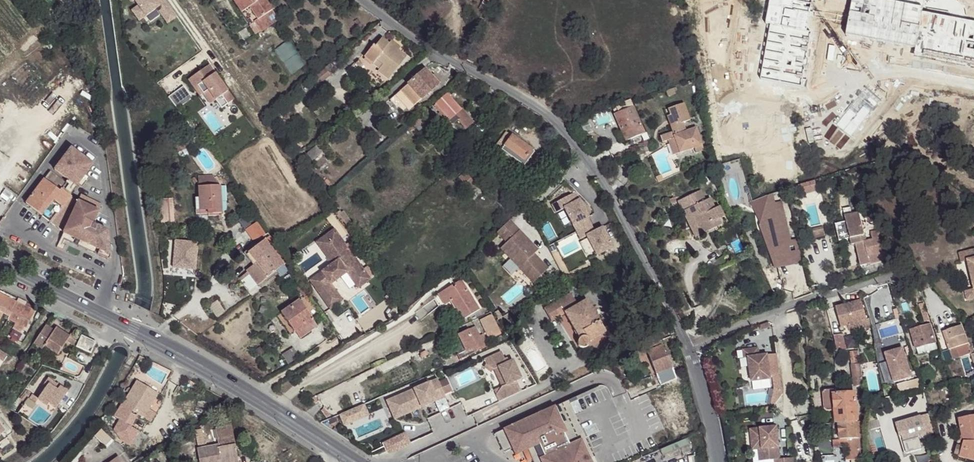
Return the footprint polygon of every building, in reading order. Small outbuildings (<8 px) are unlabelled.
[(140,6),(147,16),(161,6),(163,9),(160,11),(167,20),(176,14),(167,0),(136,0),(140,6)] [(264,0),(232,0),(241,13),(245,11),(260,32),(278,20),(264,0)] [(481,2),(476,9),(483,14),(488,7),(481,2)] [(141,21),(147,16),(140,6),(133,10),(141,21)] [(256,35),(260,32),(245,11),(241,13),(256,35)] [(178,17),(176,14),(167,20),(169,23),(178,17)] [(388,44),(381,39),(375,47),(373,46),(363,58),(361,57),(347,72),(356,80),(359,80),(363,74),(371,80),(378,71),(389,79),(407,56),(398,49),(397,51),(388,44)] [(392,40),(388,44),(397,51),(398,49),(400,47),(392,40)] [(290,42),(277,47),(287,74),(301,69),(290,42)] [(209,66),(204,69),(210,77),(215,74),(209,66)] [(221,109),(233,100),(215,74),(210,77),(204,69),(188,80),(194,88),(197,86),(203,94),(208,91),(215,101),(221,109)] [(313,78),(318,84),(330,75),(325,69),(313,78)] [(431,77),(425,70),(390,101),(396,108),(402,104),(408,111),(438,85),(431,77)] [(433,74),(431,77),(438,85),(441,83),(433,74)] [(197,86),(194,88),(200,97),(203,94),(197,86)] [(210,105),(215,101),(208,91),(203,94),(210,105)] [(473,123),(447,94),(433,106),(439,113),(439,114),(447,123),(450,121),(453,124),(457,120),(466,129),(473,123)] [(697,153),(704,150),(696,128),(685,131),(682,123),(690,120),(684,103),(668,109),(671,115),(672,119),(674,118),(675,124),(670,125),(672,132),(660,137),(662,142),(674,138),(680,153),(695,147),(697,153)] [(644,134),(632,106),(615,114),(626,141),(644,134)] [(672,119),(671,115),(667,117),(670,125),(675,124),(674,118),(672,119)] [(412,124),(419,132),(425,127),(418,119),(412,124)] [(524,166),(534,152),(507,133),(497,147),(524,166)] [(673,155),(680,153),(674,138),(668,140),(673,155)] [(315,147),(306,155),(311,161),(320,154),(315,147)] [(71,148),(54,170),(77,186),(93,164),(71,148)] [(457,176),(459,178),(466,172),(465,169),(457,176)] [(50,172),(25,203),(64,233),(72,215),(69,212),(77,201),(61,189),(66,183),(50,172)] [(466,172),(459,178),(469,189),(476,183),(466,172)] [(196,215),(222,213),(221,201),(220,187),(214,176),(198,177),(199,196),(195,196),(196,215)] [(815,180),(800,185),(802,189),(804,195),(818,190),(815,180)] [(700,190),(678,201),(683,212),(689,209),(701,235),(721,225),(719,219),(724,217),(719,206),(715,208),(710,198),(705,201),(700,190)] [(576,232),(591,225),(587,218),(588,217),(575,192),(552,205),(556,212),(564,208),(576,232)] [(64,233),(61,238),(109,260),(110,256),(108,231),(97,226),(93,224),(94,221),(99,211),(102,205),(81,195),(72,215),(64,233)] [(768,196),(770,205),(766,223),(767,231),(765,232),(777,266),(780,265),(792,258),(789,246),(792,246),(791,242),(781,202),(775,204),(773,195),(768,196)] [(770,205),(768,196),(750,203),(765,232),(767,231),(766,223),(770,205)] [(843,209),(845,217),(851,215),(849,208),(843,209)] [(689,209),(683,212),(695,237),(701,235),(689,209)] [(338,215),(347,226),(351,223),(343,212),(338,215)] [(861,266),(888,259),(879,231),(870,233),(872,241),(865,242),(858,214),(851,215),(845,217),(846,222),(835,225),(838,240),(849,237),(851,245),(855,244),(861,266)] [(536,248),(510,220),(497,233),(506,243),(500,249),(533,283),(548,269),(533,254),(532,252),(536,248)] [(259,239),(266,235),(257,222),(246,230),(253,240),(259,239)] [(613,247),(602,227),(594,232),(591,225),(576,232),(580,239),(586,236),(597,256),(613,247)] [(812,240),(825,236),(823,228),(810,231),(812,240)] [(326,245),(339,235),(335,230),(317,243),(328,258),(333,254),(326,245)] [(330,284),(346,272),(358,288),(370,279),(354,257),(361,253),(352,241),(346,246),(339,235),(326,245),(333,254),(328,258),(332,265),(328,268),(330,270),(315,280),(314,287),(330,309),(342,300),(330,284)] [(249,275),(257,286),(276,271),(283,266),(288,262),(270,237),(248,253),(256,264),(246,271),(248,273),(240,279),(241,281),(249,275)] [(797,240),(791,242),(792,246),(789,246),(792,258),(780,265),(802,260),(797,240)] [(973,290),(973,251),(965,253),(967,261),(973,290)] [(288,271),(283,266),(276,271),(280,277),(288,271)] [(330,270),(328,268),(310,281),(314,287),(315,280),(330,270)] [(291,288),(297,284),(291,276),(286,280),(291,288)] [(479,309),(461,280),(434,297),(441,308),(452,301),(463,319),(479,309)] [(973,290),(965,292),(967,301),(973,299),(973,290)] [(570,293),(544,308),(551,321),(564,313),(579,339),(578,340),(577,344),(578,346),(580,348),(584,348),(585,348),(587,346),(588,345),(588,342),(605,333),(587,300),(577,305),(570,293)] [(0,298),(0,320),(4,313),(10,315),(16,302),(2,295),(0,298)] [(294,332),(295,331),(299,338),(317,326),(299,300),(281,313),(294,332)] [(216,317),(224,311),(217,301),(209,307),(216,317)] [(866,320),(861,301),(835,308),(841,327),(848,325),(850,332),(866,328),(865,327),(871,326),(869,319),(866,320)] [(16,302),(10,315),(28,324),(34,311),(16,302)] [(923,303),(919,305),(924,321),(929,320),(923,303)] [(498,311),(494,313),(498,320),(502,317),(498,311)] [(10,315),(8,319),(15,323),(13,329),(21,333),(24,327),(26,328),(28,324),(10,315)] [(488,339),(501,333),(492,315),(479,321),(488,339)] [(879,324),(883,337),(903,331),(899,317),(879,324)] [(768,323),(759,327),(761,331),(770,327),(768,323)] [(930,324),(910,330),(916,348),(935,343),(930,324)] [(70,337),(56,328),(54,331),(45,325),(33,343),(42,350),(45,346),(58,355),(67,341),(70,337)] [(971,353),(961,325),(942,332),(949,350),(956,348),(959,357),(971,353)] [(460,359),(488,346),(483,335),(479,336),(475,327),(450,339),(460,359)] [(844,335),(834,337),(837,351),(847,349),(844,335)] [(81,336),(76,347),(91,354),(96,343),(81,336)] [(77,341),(70,337),(67,341),(74,346),(77,341)] [(935,343),(916,348),(918,355),(937,349),(935,343)] [(647,352),(660,386),(676,379),(666,355),(665,355),(661,346),(647,352)] [(298,358),(293,349),(284,354),(289,362),(298,358)] [(758,349),(743,351),(744,359),(748,358),(752,382),(770,379),(767,356),(759,357),(758,349)] [(902,349),(885,354),(894,383),(911,377),(902,349)] [(495,395),(499,402),(521,392),(516,381),(521,379),(512,360),(506,363),(501,352),(484,360),(486,364),(493,370),(498,368),(506,385),(501,387),(495,395)] [(849,354),(851,367),(859,365),(857,353),(849,354)] [(491,373),(493,370),(486,364),(483,368),(491,373)] [(851,367),(854,385),(862,384),(859,365),(851,367)] [(498,368),(493,370),(501,387),(506,385),(498,368)] [(471,369),(452,378),(457,388),(476,379),(471,369)] [(773,406),(782,395),(780,376),(772,377),(774,389),(771,403),(773,406)] [(45,389),(38,400),(47,407),(49,404),(56,409),(68,392),(60,386),(57,389),(49,383),(51,380),(48,378),(42,387),(45,389)] [(437,379),(393,398),(399,413),(424,403),(425,406),(435,402),(445,397),(444,395),(438,382),(437,379)] [(438,382),(444,395),(451,392),(445,379),(438,382)] [(49,383),(57,389),(60,386),(51,380),(49,383)] [(122,405),(115,417),(125,424),(132,413),(131,412),(132,411),(144,418),(158,394),(137,381),(123,405),(122,405)] [(25,404),(32,395),(27,390),(20,400),(25,404)] [(838,424),(857,422),(855,393),(837,395),(837,390),(811,393),(814,414),(835,412),(836,424),(838,424)] [(586,396),(584,393),(557,405),(559,409),(586,396)] [(25,404),(18,413),(26,418),(37,404),(37,402),(36,398),(32,395),(25,404)] [(502,431),(511,450),(512,449),(525,443),(533,461),(627,461),(611,427),(600,432),(591,413),(593,412),(586,396),(559,409),(557,405),(502,431)] [(445,397),(435,402),(439,412),(449,408),(445,397)] [(394,420),(425,406),(424,403),(399,413),(393,398),(386,401),(394,420)] [(363,405),(340,415),(345,425),(367,415),(363,405)] [(149,409),(144,418),(151,422),(156,413),(149,409)] [(933,434),(928,414),(895,425),(899,437),(901,437),(906,454),(922,449),(919,438),(933,434)] [(959,421),(963,440),(958,441),(954,456),(973,461),(973,418),(959,421)] [(857,422),(838,424),(840,447),(848,447),(849,452),(845,453),(846,461),(855,460),(861,459),(858,438),(862,438),(861,427),(862,427),(862,422),(857,422)] [(199,461),(217,461),(237,457),(231,426),(215,429),(218,445),(197,449),(199,461)] [(750,430),(752,446),(761,445),(763,461),(773,460),(774,461),(793,461),(793,458),(779,460),(776,427),(750,430)] [(202,429),(196,431),(199,446),(205,444),(202,429)] [(111,440),(101,430),(95,436),(105,446),(111,440)] [(405,433),(383,444),(387,452),(388,452),(389,454),(410,444),(405,433)] [(525,443),(512,449),(515,455),(528,449),(525,443)] [(761,445),(752,446),(752,451),(758,450),(759,461),(763,461),(761,445)]
